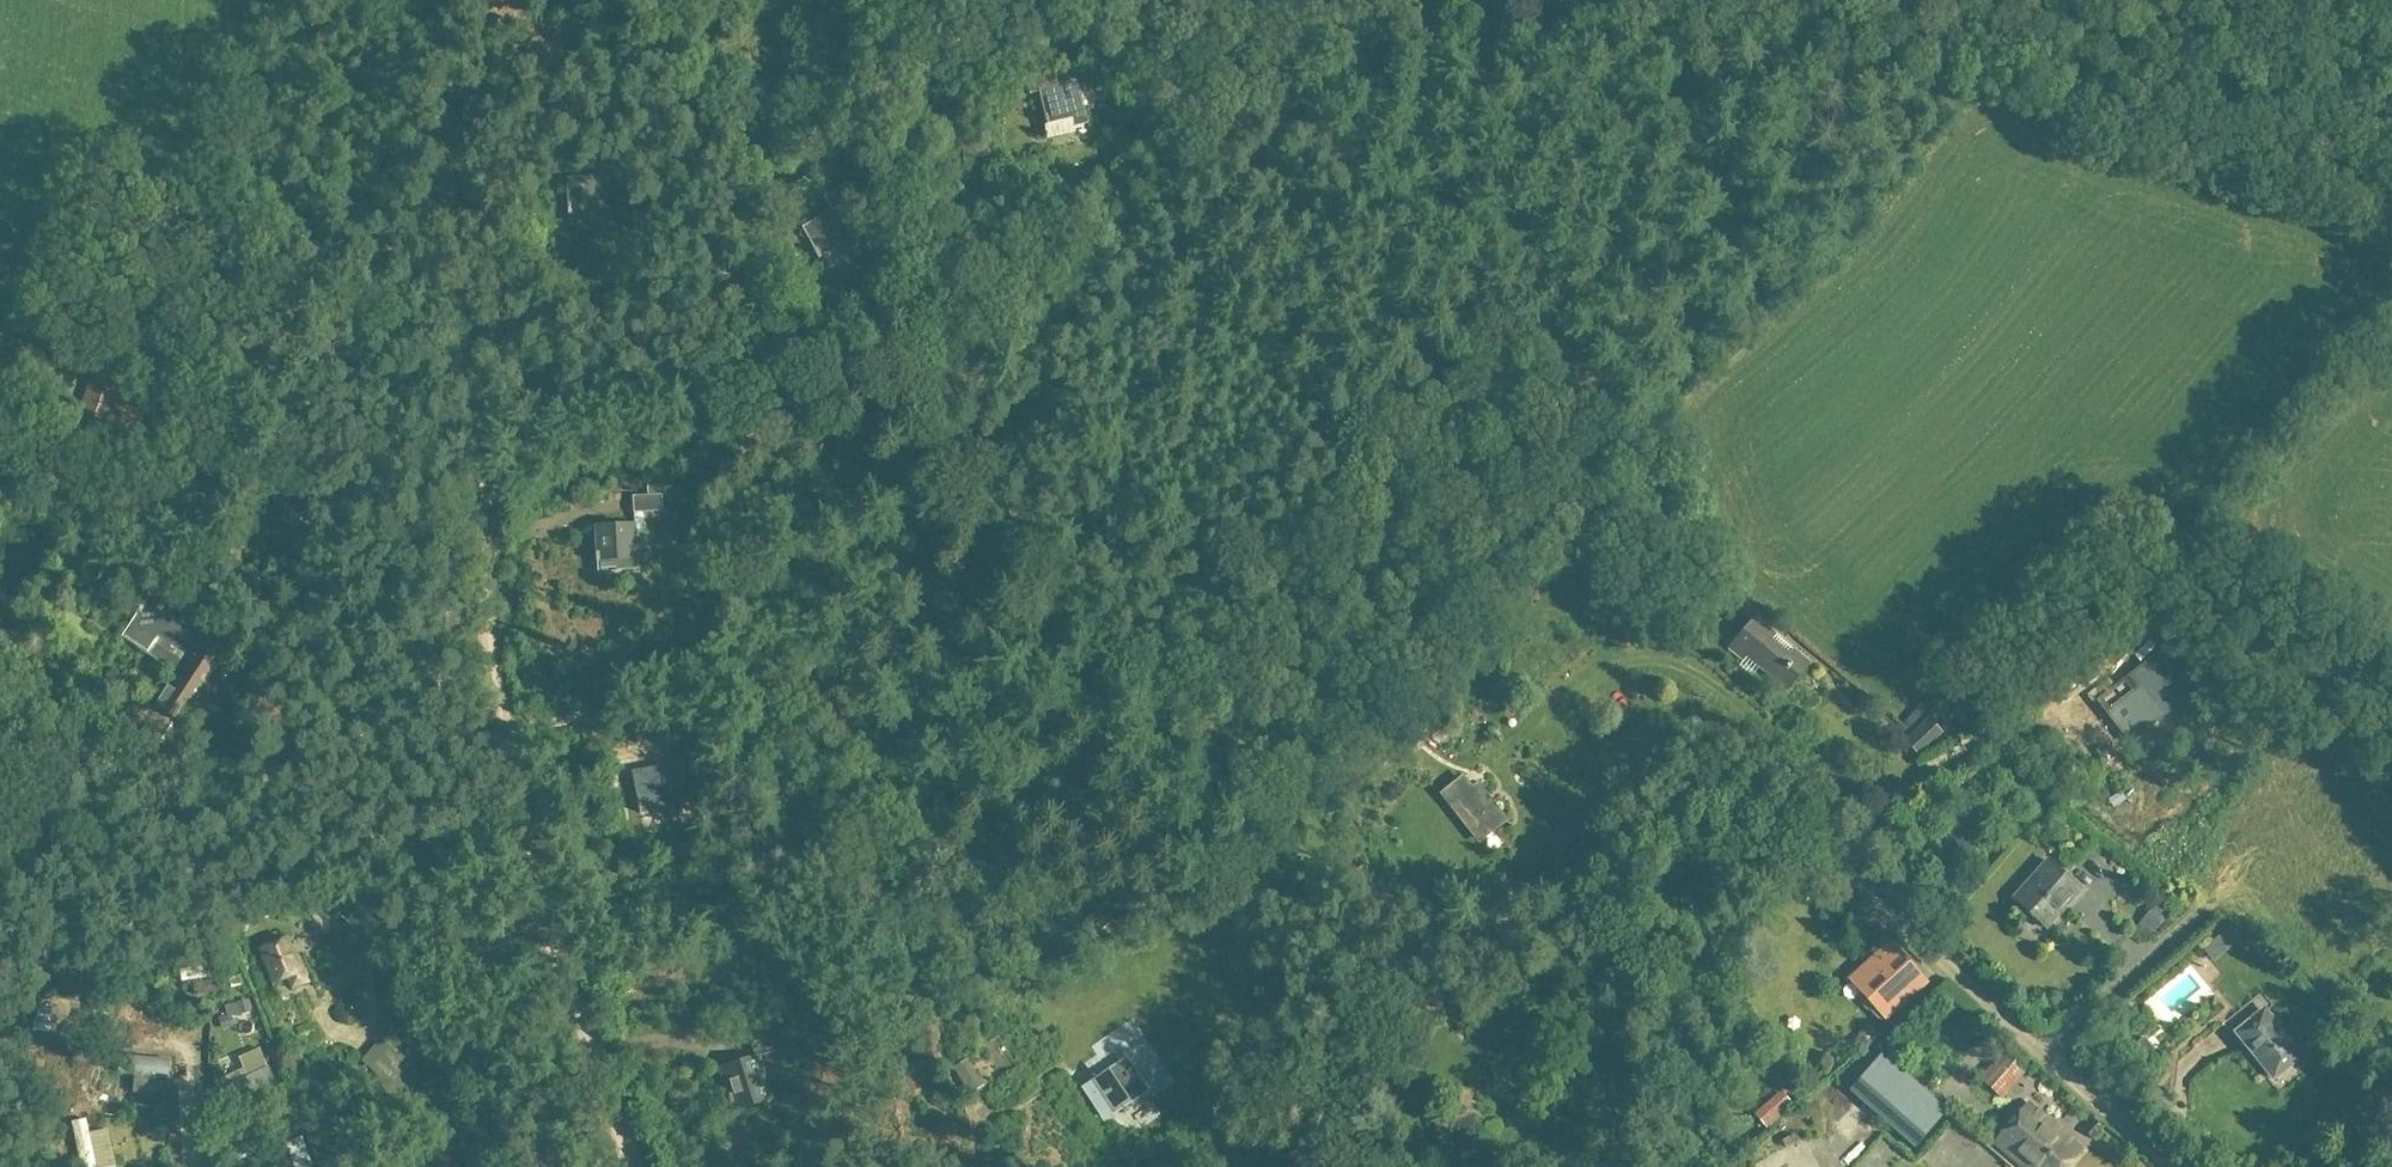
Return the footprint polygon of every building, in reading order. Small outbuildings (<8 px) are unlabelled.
[(1081,81),(1059,86),(1056,72),(1028,78),(1031,93),(1039,91),(1046,125),(1075,118),(1077,126),(1091,123),(1081,81)] [(689,125),(690,145),(705,144),(704,124),(689,125)] [(595,213),(595,221),(609,220),(607,176),(567,178),(568,204),(567,204),(568,214),(595,213)] [(833,210),(803,227),(816,250),(815,251),(820,259),(843,246),(847,253),(859,246),(837,207),(857,197),(849,182),(825,196),(833,210)] [(81,410),(136,431),(143,412),(115,401),(121,385),(95,375),(81,410)] [(633,512),(663,511),(662,494),(632,495),(633,512)] [(593,524),(597,571),(638,568),(634,521),(593,524)] [(241,655),(151,595),(124,635),(178,671),(131,741),(159,760),(206,689),(254,721),(268,700),(228,674),(241,655)] [(1776,635),(1754,616),(1728,648),(1744,660),(1747,656),(1787,689),(1809,662),(1792,648),(1787,654),(1771,641),(1776,635)] [(2108,711),(2128,738),(2159,714),(2148,699),(2178,677),(2161,654),(2130,678),(2138,688),(2108,711)] [(1929,717),(1904,740),(1918,755),(1943,732),(1929,717)] [(668,762),(632,770),(640,802),(638,802),(640,812),(644,811),(643,809),(665,804),(667,814),(682,810),(676,785),(692,781),(685,752),(667,756),(668,762)] [(1440,793),(1479,843),(1509,819),(1479,781),(1473,786),(1464,774),(1440,793)] [(2047,861),(2013,899),(2044,927),(2079,889),(2047,861)] [(359,895),(338,914),(353,930),(373,911),(359,895)] [(2157,903),(2142,920),(2154,931),(2169,914),(2157,903)] [(2231,947),(2241,939),(2229,926),(2220,934),(2231,947)] [(286,941),(262,950),(274,982),(288,977),(292,987),(307,981),(296,953),(294,954),(288,940),(286,941)] [(1888,948),(1856,977),(1878,1002),(1869,1010),(1878,1020),(1906,995),(1897,985),(1911,973),(1888,948)] [(215,963),(180,968),(182,981),(192,980),(194,996),(219,992),(215,963)] [(252,1010),(250,998),(225,1003),(227,1013),(219,1016),(222,1028),(234,1025),(232,1014),(252,1010)] [(2272,1076),(2298,1055),(2262,1011),(2236,1033),(2272,1076)] [(755,1055),(719,1066),(733,1111),(774,1099),(761,1055),(783,1048),(779,1034),(751,1043),(755,1055)] [(2134,1044),(2145,1057),(2155,1048),(2144,1035),(2134,1044)] [(387,1108),(419,1069),(400,1053),(399,1054),(379,1038),(361,1062),(378,1076),(366,1091),(387,1108)] [(2002,1099),(2026,1070),(2004,1051),(1980,1080),(2002,1099)] [(434,1053),(423,1065),(431,1072),(442,1061),(434,1053)] [(1879,1055),(1848,1090),(1915,1147),(1946,1112),(1879,1055)] [(1126,1061),(1085,1088),(1104,1116),(1144,1089),(1126,1061)] [(1164,1062),(1145,1075),(1166,1104),(1185,1091),(1164,1062)] [(1780,1090),(1754,1114),(1767,1128),(1794,1104),(1780,1090)] [(2082,1151),(2027,1103),(1994,1141),(2024,1166),(2068,1166),(2082,1151)] [(2092,1139),(2103,1127),(2092,1118),(2082,1130),(2092,1139)] [(300,1139),(286,1143),(286,1144),(266,1151),(271,1166),(309,1166),(300,1139)] [(421,1162),(422,1166),(452,1166),(450,1156),(421,1162)]
